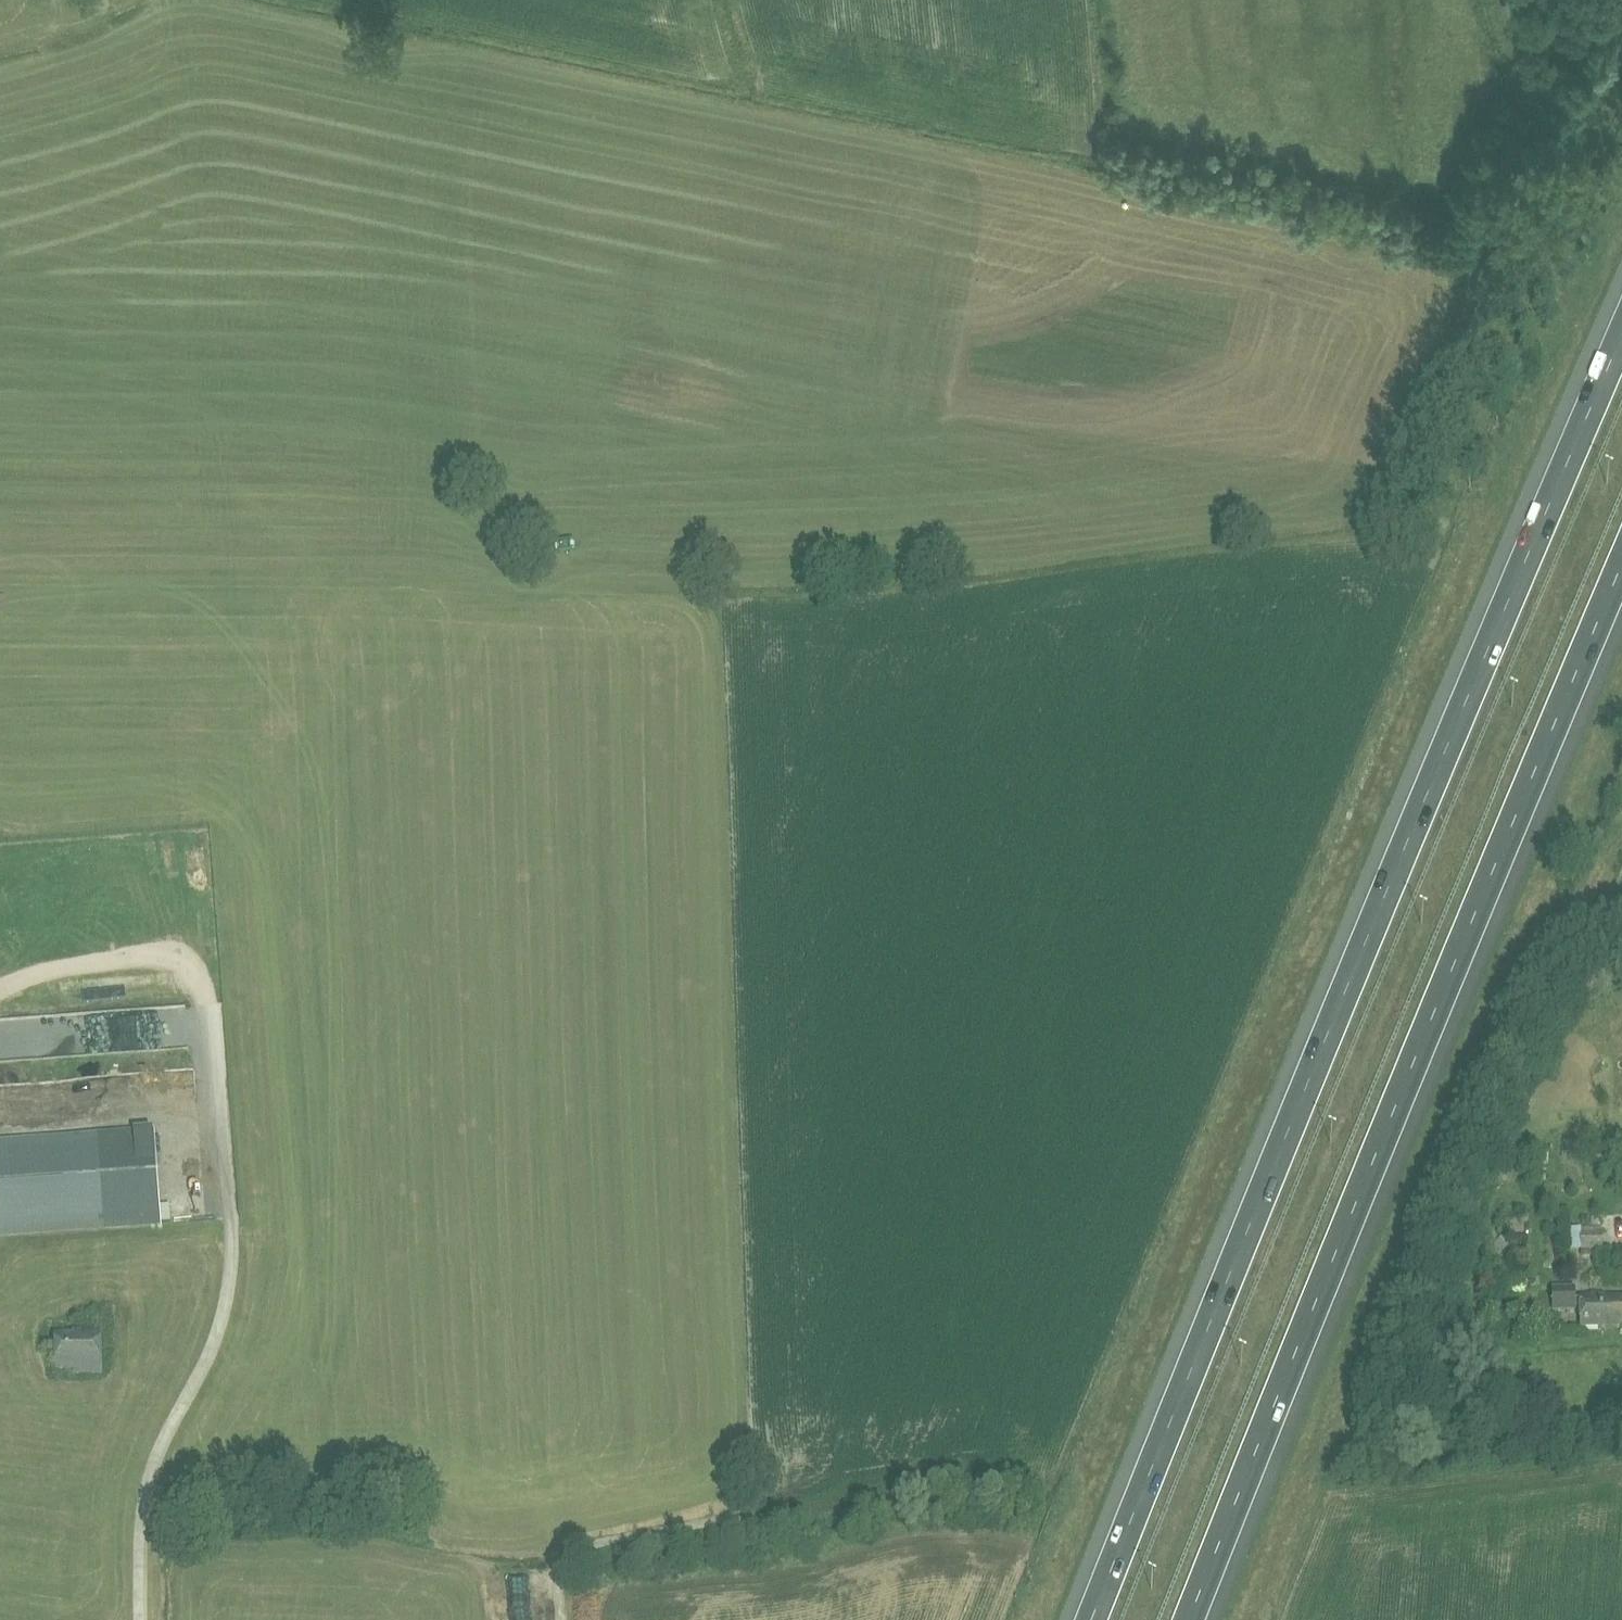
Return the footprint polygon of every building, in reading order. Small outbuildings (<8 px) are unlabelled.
[(154,1127),(0,1139),(0,1238),(161,1226),(154,1127)] [(1580,1248),(1602,1248),(1602,1227),(1580,1227),(1580,1248)] [(1575,1286),(1552,1286),(1552,1310),(1575,1310),(1575,1286)] [(1581,1327),(1621,1327),(1621,1296),(1581,1297),(1581,1327)] [(101,1331),(73,1331),(74,1337),(55,1337),(56,1370),(74,1370),(74,1374),(102,1373),(101,1331)]
